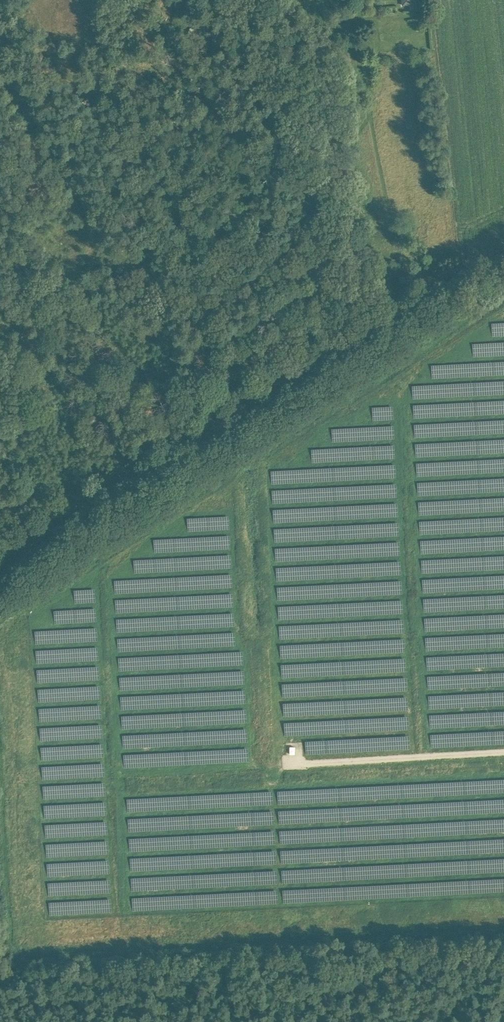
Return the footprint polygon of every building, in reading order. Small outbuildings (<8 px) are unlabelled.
[(179,25),(187,29),(194,15),(185,11),(179,25)] [(215,178),(208,183),(214,193),(221,189),(215,178)]
